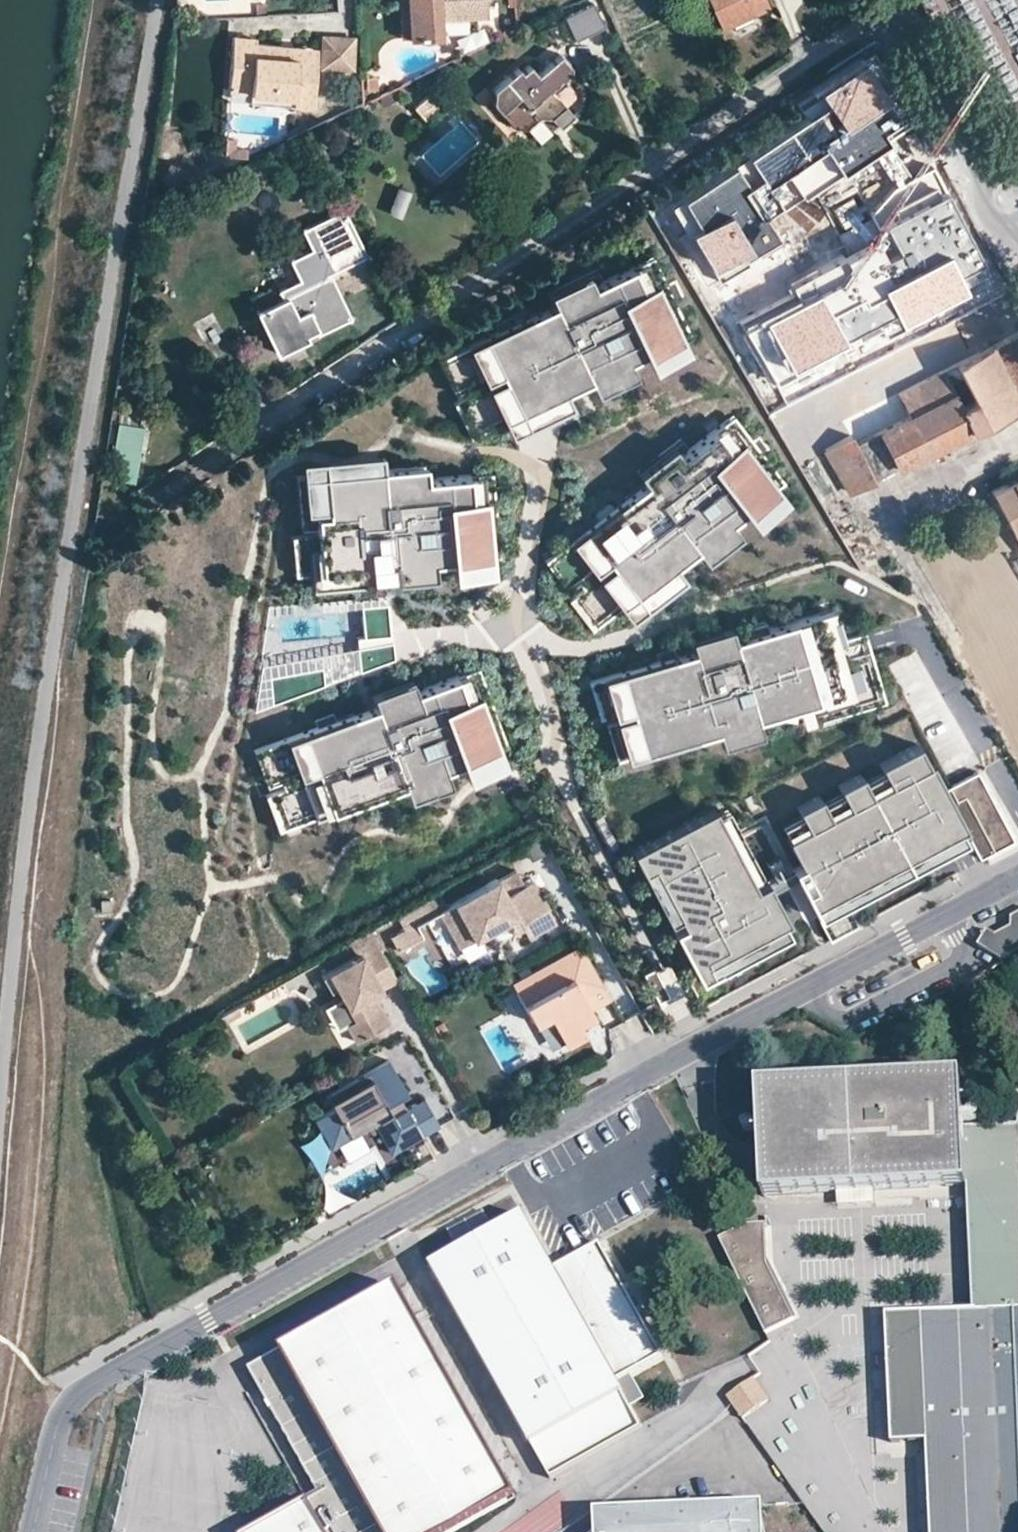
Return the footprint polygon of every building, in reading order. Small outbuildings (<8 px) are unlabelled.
[(407,0),(399,0),(399,36),(409,36),(407,0)] [(409,36),(441,34),(441,19),(482,17),(481,0),(407,0),(409,36)] [(753,9),(765,3),(763,0),(706,0),(717,25),(753,9)] [(604,24),(594,2),(563,17),(573,40),(604,24)] [(278,56),(280,46),(254,44),(254,40),(232,38),(227,81),(249,82),(248,93),(311,97),(314,59),(278,56)] [(351,41),(321,42),(322,72),(352,71),(351,41)] [(315,50),(280,46),(278,56),(314,59),(315,50)] [(492,88),(490,103),(511,127),(526,128),(539,118),(534,112),(540,106),(549,117),(551,119),(563,109),(553,96),(566,86),(560,79),(568,72),(568,67),(558,55),(536,74),(529,64),(520,70),(516,66),(492,88)] [(921,151),(870,73),(824,98),(833,112),(691,205),(707,233),(698,240),(719,279),(782,243),(768,222),(817,197),(848,260),(791,289),(798,301),(744,328),(781,398),(971,296),(967,288),(989,277),(921,151)] [(226,90),(248,93),(249,82),(227,81),(226,90)] [(310,107),(311,97),(248,93),(247,102),(310,107)] [(534,112),(539,118),(549,117),(540,106),(534,112)] [(394,183),(387,208),(400,212),(407,187),(394,183)] [(357,257),(335,209),(297,229),(307,249),(284,260),(295,279),(271,291),(276,301),(254,312),(274,353),(306,338),(303,333),(312,328),(315,333),(347,316),(332,283),(326,272),(357,257)] [(362,268),(357,257),(326,272),(332,283),(362,269),(362,268)] [(657,278),(640,286),(669,345),(685,337),(674,314),(670,316),(663,303),(668,300),(657,278)] [(640,286),(637,280),(601,297),(563,316),(495,348),(509,376),(514,386),(527,412),(530,419),(598,386),(604,400),(621,391),(615,378),(636,368),(671,351),(669,345),(640,286)] [(557,304),(563,316),(601,297),(596,285),(557,304)] [(317,336),(315,333),(312,328),(303,333),(306,338),(307,341),(317,336)] [(897,393),(908,415),(876,431),(867,436),(853,443),(849,434),(821,449),(847,494),(943,444),(969,430),(1017,404),(1017,332),(897,393)] [(509,376),(495,348),(484,353),(487,359),(460,372),(471,395),(509,376)] [(615,378),(621,391),(643,381),(636,368),(615,378)] [(488,431),(527,412),(514,386),(502,392),(504,396),(478,409),(488,431)] [(142,423),(113,419),(108,444),(112,445),(109,479),(134,483),(142,423)] [(867,436),(876,431),(873,423),(863,428),(867,436)] [(521,454),(540,453),(539,425),(520,426),(521,454)] [(976,443),(969,430),(943,444),(949,458),(976,443)] [(732,431),(717,443),(757,495),(772,484),(756,463),(752,466),(743,455),(747,452),(732,431)] [(717,443),(713,438),(682,462),(647,488),(588,533),(608,558),(615,567),(632,590),(636,596),(696,550),(705,562),(720,550),(711,538),(730,524),(761,500),(757,495),(717,443)] [(639,477),(647,488),(682,462),(674,451),(639,477)] [(421,455),(380,457),(381,473),(422,471),(421,455)] [(460,476),(460,469),(422,471),(381,473),(380,457),(327,460),(327,473),(329,506),(329,515),(313,516),(314,520),(314,532),(331,531),(332,567),(409,564),(409,551),(426,550),(464,548),(464,542),(460,476)] [(329,506),(327,473),(315,474),(316,480),(303,481),(304,507),(329,506)] [(460,476),(464,542),(481,541),(480,516),(477,516),(477,501),(479,501),(478,475),(460,476)] [(992,495),(1017,538),(1017,480),(992,495)] [(312,568),(332,567),(331,531),(314,532),(314,520),(304,521),(305,547),(315,546),(316,554),(311,554),(312,568)] [(711,538),(720,550),(739,535),(730,524),(711,538)] [(608,558),(588,533),(578,540),(582,546),(558,564),(574,584),(608,558)] [(409,551),(409,564),(427,563),(426,550),(409,551)] [(598,616),(632,590),(615,567),(604,575),(606,579),(583,596),(598,616)] [(390,607),(364,609),(367,639),(359,640),(360,649),(393,643),(390,607)] [(824,612),(812,616),(826,661),(857,652),(853,641),(835,646),(824,612)] [(796,704),(836,692),(812,616),(772,628),(775,638),(750,646),(748,639),(732,644),(730,636),(689,649),(618,671),(627,702),(630,711),(640,742),(643,751),(714,728),(755,715),(754,710),(768,705),(767,702),(793,694),(796,704)] [(744,628),(748,639),(750,646),(775,638),(772,628),(766,630),(763,622),(744,628)] [(689,649),(730,636),(726,625),(686,638),(689,649)] [(395,660),(394,647),(361,653),(363,672),(395,660)] [(836,692),(796,704),(800,715),(871,694),(861,663),(830,673),(836,692)] [(627,702),(618,671),(607,675),(609,680),(600,683),(608,708),(627,702)] [(322,688),(321,673),(276,681),(278,703),(322,688)] [(598,674),(588,676),(595,711),(605,709),(598,674)] [(460,681),(457,675),(420,689),(380,704),(310,730),(321,759),(325,770),(335,797),(337,804),(408,778),(413,791),(431,785),(426,771),(449,763),(485,749),(482,743),(460,681)] [(477,675),(460,681),(482,743),(500,737),(491,712),(486,714),(481,700),(486,699),(477,675)] [(375,692),(380,704),(420,689),(416,677),(375,692)] [(767,702),(768,705),(772,719),(791,713),(789,707),(796,704),(793,694),(767,702)] [(640,742),(630,711),(620,715),(621,720),(613,723),(621,748),(640,742)] [(759,728),(755,715),(714,728),(718,741),(759,728)] [(321,759),(310,730),(298,734),(300,740),(272,751),(281,774),(321,759)] [(962,826),(980,857),(1013,839),(975,768),(943,786),(929,760),(924,763),(914,744),(880,763),(890,780),(871,791),(865,779),(860,772),(839,783),(843,790),(849,802),(830,813),(823,801),(819,793),(798,805),(802,812),(809,824),(795,832),(787,836),(802,862),(793,867),(820,916),(841,904),(836,895),(962,826)] [(426,771),(431,785),(454,777),(449,763),(426,771)] [(871,791),(890,780),(883,769),(865,779),(871,791)] [(295,812),(335,797),(325,770),(312,775),(314,779),(287,789),(295,812)] [(830,813),(849,802),(843,790),(823,801),(830,813)] [(724,799),(713,804),(750,874),(761,868),(724,799)] [(787,918),(771,887),(760,893),(750,874),(713,804),(633,847),(643,868),(653,863),(679,911),(685,922),(674,928),(701,978),(711,972),(705,961),(787,918)] [(795,832),(809,824),(802,812),(788,820),(795,832)] [(836,895),(841,904),(968,835),(962,826),(836,895)] [(653,863),(643,868),(669,916),(679,911),(653,863)] [(533,886),(529,877),(520,882),(525,891),(533,886)] [(520,882),(502,893),(493,878),(436,911),(445,927),(460,918),(471,938),(514,914),(527,937),(554,922),(533,886),(525,891),(520,882)] [(1010,915),(1011,925),(991,934),(985,930),(976,944),(1003,961),(1017,953),(1017,911),(1010,915)] [(471,938),(460,918),(445,927),(456,947),(471,938)] [(793,928),(787,918),(705,961),(711,972),(793,928)] [(395,979),(374,943),(319,975),(328,990),(334,987),(352,1018),(344,1023),(354,1041),(388,1022),(371,993),(368,988),(375,984),(378,989),(395,979)] [(600,984),(578,944),(509,983),(531,1022),(546,1014),(563,1044),(583,1033),(577,1023),(574,1017),(588,1009),(580,996),(600,984)] [(656,1000),(679,991),(667,960),(644,969),(656,1000)] [(378,989),(375,984),(368,988),(371,993),(378,989)] [(591,1014),(588,1009),(574,1017),(577,1023),(591,1014)] [(327,1150),(361,1131),(357,1124),(368,1118),(371,1124),(380,1138),(410,1122),(419,1136),(438,1125),(422,1097),(391,1115),(383,1102),(404,1090),(386,1061),(324,1098),(330,1109),(310,1121),(327,1150)] [(961,1129),(959,1079),(758,1089),(762,1195),(864,1191),(966,1186),(968,1227),(972,1313),(896,1317),(903,1492),(928,1491),(931,1531),(1017,1531),(1017,1127),(961,1129)] [(361,1131),(371,1124),(368,1118),(357,1124),(361,1131)] [(410,1122),(380,1138),(387,1153),(419,1136),(410,1122)] [(617,1382),(660,1358),(596,1246),(552,1271),(522,1217),(432,1269),(551,1480),(643,1429),(617,1382)] [(745,1224),(717,1239),(764,1334),(793,1320),(766,1265),(763,1224),(745,1224)] [(396,1288),(248,1371),(317,1496),(252,1531),(456,1531),(513,1501),(396,1288)] [(645,1372),(631,1381),(642,1399),(657,1390),(645,1372)] [(749,1379),(725,1395),(741,1418),(765,1401),(749,1379)] [(763,1505),(735,1506),(736,1531),(764,1531),(763,1505)] [(735,1506),(630,1510),(599,1531),(736,1531),(735,1506)] [(630,1510),(596,1512),(596,1531),(599,1531),(630,1510)]
